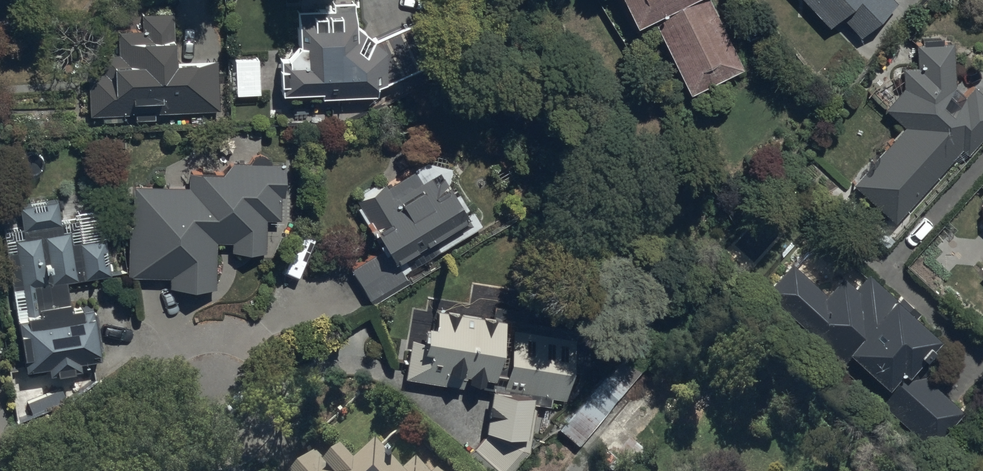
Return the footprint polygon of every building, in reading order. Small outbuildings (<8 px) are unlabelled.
[(635,25),(653,17),(691,94),(742,68),(708,0),(622,0),(635,25)] [(830,29),(842,18),(861,38),(898,3),(896,0),(802,0),(830,29)] [(287,57),(279,58),(279,93),(320,92),(320,98),(375,96),(375,86),(386,85),(454,53),(435,12),(374,41),(357,23),(356,1),(331,2),(332,9),(297,10),(298,46),(287,57)] [(102,71),(89,71),(89,115),(135,115),(135,120),(155,120),(155,113),(218,113),(218,59),(177,60),(177,15),(141,14),(141,30),(118,30),(118,53),(102,53),(102,71)] [(953,42),(941,41),(941,39),(922,39),(922,44),(916,44),(916,69),(902,69),(902,90),(884,110),(902,127),(851,184),(895,223),(961,149),(968,156),(982,139),(982,95),(972,85),(963,96),(955,88),(953,42)] [(189,186),(133,187),(133,226),(129,225),(129,278),(169,278),(169,290),(218,290),(218,243),(232,243),(232,253),(267,253),(267,221),(281,221),(281,198),(284,198),(284,164),(232,164),(224,172),(189,172),(189,186)] [(380,249),(351,266),(373,305),(411,284),(405,274),(412,269),(406,258),(433,243),(438,252),(482,227),(472,208),(467,211),(465,208),(468,207),(458,189),(454,191),(450,184),(441,189),(434,177),(423,183),(415,169),(387,185),(384,179),(357,194),(363,205),(357,208),(380,249)] [(18,203),(21,228),(0,231),(0,237),(2,255),(9,254),(13,292),(26,290),(29,313),(13,315),(19,371),(49,367),(49,374),(86,370),(85,362),(101,360),(95,306),(71,308),(68,281),(110,276),(106,237),(66,241),(61,198),(18,203)] [(790,260),(762,290),(932,443),(962,410),(925,376),(951,348),(869,273),(857,286),(844,274),(827,293),(790,260)] [(572,370),(584,371),(588,340),(571,338),(573,326),(524,319),(525,312),(493,307),(492,317),(434,309),(432,326),(428,326),(425,341),(410,339),(404,379),(464,388),(464,383),(489,386),(483,432),(466,452),(489,470),(512,470),(531,449),(537,404),(551,406),(552,397),(567,400),(572,370)] [(642,375),(624,358),(555,432),(574,449),(642,375)] [(380,454),(363,470),(398,470),(380,454)] [(344,458),(331,470),(357,470),(344,458)]
